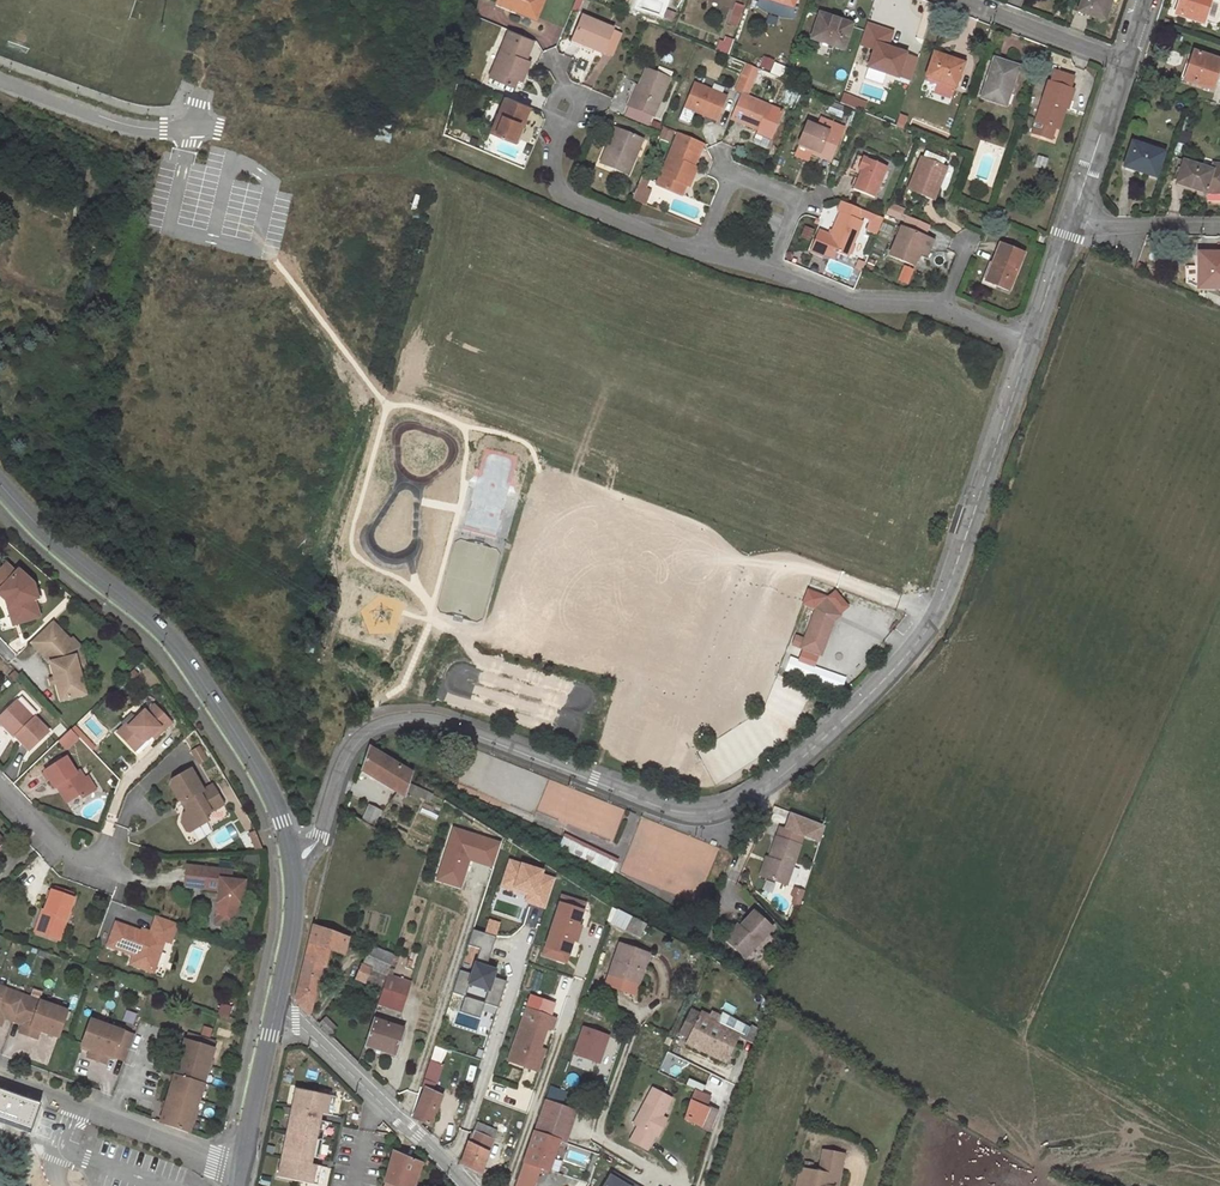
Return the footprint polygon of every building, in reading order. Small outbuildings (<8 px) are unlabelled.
[(501,0),(499,0),(496,6),(506,10),(509,3),(501,0)] [(509,3),(517,6),(516,9),(536,17),(542,0),(501,0),(509,3)] [(758,6),(768,12),(781,16),(795,18),(798,8),(793,7),(795,0),(760,0),(758,6)] [(1080,11),(1104,19),(1110,0),(1083,0),(1080,11)] [(1174,14),(1203,23),(1211,0),(1179,0),(1174,14)] [(517,6),(509,3),(506,10),(514,13),(516,9),(517,6)] [(736,5),(732,19),(737,21),(742,7),(736,5)] [(668,10),(665,19),(673,22),(676,13),(668,10)] [(821,15),(813,39),(844,49),(851,27),(841,23),(841,22),(821,15)] [(582,17),(573,41),(603,53),(603,52),(612,31),(612,30),(582,17)] [(861,29),(862,41),(889,41),(889,29),(861,29)] [(533,40),(510,30),(491,77),(514,86),(518,78),(525,60),(533,40)] [(612,31),(603,52),(612,55),(620,34),(612,31)] [(720,40),(718,48),(727,51),(731,41),(727,40),(726,43),(720,40)] [(877,47),(870,68),(897,77),(905,54),(887,48),(887,50),(877,47)] [(1184,81),(1211,90),(1219,64),(1219,61),(1194,52),(1184,81)] [(935,54),(927,77),(929,77),(927,81),(930,82),(934,91),(952,97),(962,64),(952,61),(953,60),(935,54)] [(525,60),(518,78),(523,80),(530,62),(525,60)] [(995,60),(982,98),(1004,105),(1008,92),(1010,92),(1018,67),(995,60)] [(774,65),(772,71),(777,73),(776,75),(783,78),(787,69),(779,66),(774,65)] [(658,67),(656,73),(669,77),(671,72),(658,67)] [(748,77),(741,93),(741,94),(747,97),(757,70),(751,68),(748,77)] [(628,106),(630,106),(654,116),(669,77),(656,73),(647,69),(640,86),(635,99),(631,97),(628,106)] [(1069,90),(1073,79),(1053,72),(1049,83),(1048,83),(1036,121),(1055,127),(1061,106),(1065,107),(1067,108),(1072,91),(1069,90)] [(736,91),(741,93),(748,77),(742,75),(736,91)] [(777,81),(771,98),(781,102),(788,86),(777,81)] [(636,84),(631,97),(635,99),(640,86),(636,84)] [(685,107),(695,111),(708,116),(716,120),(725,97),(695,85),(685,107)] [(741,94),(731,117),(740,121),(740,122),(759,130),(754,140),(755,143),(768,148),(782,111),(747,97),(741,94)] [(529,105),(506,96),(491,133),(512,141),(513,140),(519,124),(522,126),(529,105)] [(630,106),(626,115),(650,124),(654,116),(630,106)] [(1058,129),(1065,107),(1061,106),(1055,127),(1058,129)] [(705,121),(708,116),(695,111),(693,117),(697,118),(698,117),(705,121)] [(900,114),(896,125),(902,128),(907,116),(900,114)] [(807,124),(800,144),(813,149),(811,153),(830,160),(843,127),(820,119),(817,128),(807,124)] [(519,124),(513,140),(518,142),(525,127),(522,126),(519,124)] [(628,175),(636,154),(632,153),(639,137),(613,126),(610,135),(616,138),(610,150),(608,149),(602,164),(628,175)] [(483,132),(481,138),(487,141),(489,134),(483,132)] [(679,134),(658,185),(681,195),(686,184),(694,166),(703,143),(679,134)] [(642,138),(639,137),(632,153),(636,154),(642,138)] [(1132,142),(1125,165),(1135,168),(1134,170),(1155,177),(1163,152),(1132,142)] [(813,149),(800,144),(796,154),(810,159),(811,153),(813,149)] [(851,170),(860,174),(861,172),(857,170),(863,158),(857,155),(851,170)] [(860,174),(854,189),(874,197),(887,167),(863,156),(863,158),(857,170),(861,172),(860,174)] [(922,158),(909,189),(934,199),(946,168),(922,158)] [(1213,164),(1212,170),(1184,161),(1181,170),(1180,174),(1177,184),(1204,193),(1219,193),(1219,164),(1213,164)] [(694,166),(686,184),(690,186),(697,167),(694,166)] [(637,193),(634,199),(639,201),(642,195),(637,193)] [(863,210),(842,201),(838,211),(842,212),(827,247),(847,256),(862,221),(859,219),(863,210)] [(887,209),(902,215),(905,210),(889,203),(887,209)] [(908,217),(887,209),(885,214),(906,222),(908,217)] [(883,218),(875,215),(868,232),(876,235),(883,218)] [(902,228),(891,255),(913,265),(919,252),(925,237),(924,236),(928,225),(908,217),(906,222),(904,228),(902,228)] [(932,240),(925,237),(919,252),(927,255),(932,240)] [(1001,244),(986,281),(1009,290),(1024,253),(1001,244)] [(1198,266),(1198,288),(1219,288),(1219,253),(1199,253),(1199,266),(1198,266)] [(1186,283),(1198,288),(1198,266),(1187,266),(1186,283)] [(542,563),(552,563),(551,538),(542,539),(542,563)] [(6,564),(0,571),(0,589),(0,590),(2,587),(10,594),(4,599),(5,600),(11,617),(17,614),(20,622),(38,617),(34,606),(36,605),(34,600),(39,598),(37,590),(30,593),(30,594),(28,595),(26,589),(32,583),(18,570),(16,573),(6,564)] [(37,590),(32,583),(26,589),(28,595),(30,594),(30,593),(37,590)] [(4,599),(10,594),(2,587),(0,590),(0,596),(4,599)] [(796,635),(793,645),(801,649),(799,661),(815,667),(833,621),(850,606),(835,589),(827,596),(809,589),(802,603),(814,608),(802,639),(796,635)] [(13,624),(20,622),(17,614),(11,617),(13,624)] [(52,621),(31,641),(50,661),(61,700),(79,695),(76,682),(82,681),(78,667),(73,649),(67,643),(70,640),(52,621)] [(80,646),(72,637),(70,640),(67,643),(73,649),(78,667),(85,665),(80,646)] [(309,643),(305,652),(312,654),(315,646),(309,643)] [(79,695),(85,693),(82,681),(76,682),(79,695)] [(28,751),(48,731),(34,716),(32,717),(16,701),(0,717),(0,719),(16,736),(15,736),(28,751)] [(140,739),(145,739),(146,739),(151,735),(154,739),(171,721),(155,704),(146,712),(144,710),(136,718),(128,725),(126,723),(117,732),(131,748),(140,739)] [(128,725),(136,718),(134,716),(126,723),(128,725)] [(13,739),(15,736),(16,736),(0,719),(0,725),(13,739)] [(55,739),(63,749),(77,737),(69,727),(55,739)] [(140,739),(131,748),(134,750),(145,739),(140,739)] [(411,772),(369,747),(368,748),(361,770),(396,791),(404,796),(405,790),(408,782),(411,772)] [(76,773),(65,757),(45,770),(55,786),(59,784),(62,782),(73,798),(80,793),(82,797),(92,791),(84,778),(79,771),(76,773)] [(190,768),(172,779),(171,785),(179,800),(180,799),(184,800),(187,806),(186,809),(185,812),(184,812),(181,821),(187,830),(189,832),(208,820),(205,814),(223,802),(211,783),(203,789),(190,768)] [(88,776),(84,778),(92,791),(96,788),(88,776)] [(70,800),(73,798),(62,782),(59,784),(70,800)] [(408,782),(405,790),(425,799),(428,792),(408,782)] [(404,796),(396,791),(391,799),(401,805),(404,796)] [(589,797),(585,812),(577,810),(573,824),(587,828),(590,818),(602,822),(608,802),(589,797)] [(446,826),(433,881),(460,887),(466,861),(490,866),(496,838),(446,826)] [(802,834),(780,827),(764,875),(787,883),(802,834)] [(252,842),(259,838),(255,831),(249,833),(252,842)] [(596,851),(564,836),(561,845),(592,860),(596,851)] [(256,851),(263,851),(259,840),(259,838),(252,842),(256,851)] [(610,858),(596,851),(592,860),(613,871),(615,867),(607,863),(610,858)] [(617,861),(610,858),(607,863),(615,867),(617,861)] [(526,901),(546,908),(555,879),(541,875),(543,871),(510,861),(505,876),(517,880),(514,890),(525,893),(525,891),(529,893),(528,895),(526,901)] [(231,870),(204,867),(201,887),(219,888),(215,922),(235,926),(237,915),(233,915),(235,903),(241,904),(244,881),(230,879),(231,870)] [(502,886),(514,890),(517,880),(505,876),(502,886)] [(794,895),(796,896),(799,887),(793,886),(790,894),(794,895)] [(54,891),(51,890),(44,911),(47,912),(40,933),(60,940),(74,898),(71,897),(73,893),(55,887),(54,891)] [(574,932),(576,924),(579,925),(584,911),(579,909),(574,908),(577,900),(563,895),(553,925),(574,932)] [(794,895),(791,902),(798,904),(800,897),(796,896),(794,895)] [(243,904),(241,904),(235,903),(233,915),(237,915),(242,915),(243,904)] [(47,912),(44,911),(42,910),(35,931),(40,933),(47,912)] [(644,923),(618,910),(612,922),(639,936),(644,923)] [(771,926),(753,911),(727,939),(745,956),(771,926)] [(178,922),(157,915),(151,931),(151,934),(147,933),(146,935),(141,933),(142,931),(117,922),(109,945),(134,954),(132,960),(145,965),(147,959),(157,962),(165,940),(171,942),(178,922)] [(495,934),(497,921),(486,919),(484,933),(495,934)] [(574,941),(571,940),(574,932),(553,925),(543,955),(557,960),(560,952),(569,955),(574,941)] [(347,938),(314,926),(295,1000),(309,1012),(325,948),(342,953),(347,938)] [(496,937),(472,930),(452,991),(465,995),(469,983),(488,989),(484,1001),(485,1001),(499,1006),(507,980),(493,975),(496,969),(486,966),(496,937)] [(716,943),(697,934),(695,940),(713,949),(716,943)] [(648,954),(620,944),(609,975),(632,983),(639,963),(644,965),(648,954)] [(387,974),(393,955),(370,946),(363,961),(367,962),(365,965),(371,968),(387,974)] [(145,965),(132,960),(131,964),(154,972),(157,962),(147,959),(145,965)] [(646,966),(644,965),(639,963),(632,983),(639,985),(646,966)] [(365,981),(369,972),(371,968),(365,965),(362,964),(356,977),(365,981)] [(371,968),(369,972),(385,978),(387,974),(371,968)] [(395,977),(387,974),(385,978),(377,1003),(400,1010),(404,994),(392,990),(395,977)] [(632,983),(609,975),(607,983),(636,993),(639,985),(632,983)] [(408,982),(395,977),(392,990),(404,994),(408,982)] [(0,986),(0,1024),(1,1025),(4,1016),(23,1023),(20,1032),(37,1037),(40,1029),(58,1036),(67,1010),(0,986)] [(465,995),(460,1010),(480,1017),(485,1001),(484,1001),(465,995)] [(528,1007),(549,1015),(553,1003),(532,995),(528,1007)] [(549,1015),(528,1007),(508,1060),(533,1069),(540,1048),(548,1026),(552,1027),(556,1018),(549,1015)] [(745,1038),(750,1027),(721,1014),(717,1023),(691,1010),(681,1032),(690,1036),(728,1055),(738,1035),(745,1038)] [(325,1017),(319,1024),(329,1034),(335,1028),(325,1017)] [(125,1060),(134,1034),(91,1019),(82,1044),(91,1048),(88,1056),(105,1062),(108,1054),(125,1060)] [(395,1054),(403,1029),(382,1022),(378,1021),(374,1019),(366,1044),(395,1054)] [(608,1035),(584,1026),(574,1053),(598,1062),(608,1035)] [(752,1042),(757,1029),(751,1026),(750,1027),(745,1038),(752,1042)] [(185,1039),(161,1122),(189,1132),(196,1108),(213,1049),(213,1048),(215,1042),(188,1033),(185,1040),(185,1039)] [(728,1055),(690,1036),(687,1043),(725,1060),(728,1055)] [(544,1049),(540,1048),(533,1069),(536,1070),(544,1049)] [(440,1066),(429,1063),(425,1074),(435,1078),(440,1066)] [(426,1088),(431,1090),(435,1078),(425,1074),(421,1086),(426,1088)] [(566,1094),(549,1087),(545,1099),(561,1105),(566,1094)] [(336,1096),(296,1088),(292,1107),(293,1107),(291,1114),(283,1150),(284,1151),(282,1158),(278,1176),(317,1184),(321,1166),(299,1161),(300,1154),(317,1157),(325,1121),(308,1118),(309,1110),(332,1115),(336,1096)] [(439,1101),(441,1095),(431,1090),(426,1088),(424,1093),(439,1101)] [(670,1098),(652,1088),(634,1123),(637,1125),(630,1139),(647,1148),(655,1134),(657,1136),(663,1124),(658,1122),(661,1116),(670,1098)] [(0,1090),(0,1120),(30,1130),(40,1104),(0,1090)] [(699,1093),(693,1090),(685,1118),(709,1130),(716,1112),(705,1107),(696,1103),(699,1093)] [(430,1123),(439,1101),(424,1093),(413,1117),(430,1123)] [(696,1103),(705,1107),(709,1096),(699,1093),(696,1103)] [(545,1099),(534,1130),(534,1131),(558,1139),(566,1141),(576,1111),(561,1105),(545,1099)] [(468,1142),(471,1133),(453,1123),(449,1135),(468,1142)] [(477,1124),(474,1133),(492,1140),(495,1131),(477,1124)] [(534,1131),(524,1160),(523,1162),(539,1168),(544,1151),(553,1155),(558,1139),(534,1131)] [(472,1132),(471,1133),(468,1142),(461,1164),(480,1173),(487,1150),(492,1140),(474,1133),(472,1132)] [(449,1135),(445,1147),(450,1153),(461,1164),(468,1142),(449,1135)] [(393,1151),(389,1167),(384,1185),(412,1185),(421,1163),(393,1151)] [(544,1151),(539,1168),(540,1168),(548,1170),(553,1155),(544,1151)] [(799,1185),(836,1185),(841,1155),(824,1153),(820,1174),(801,1171),(799,1185)] [(523,1162),(524,1160),(518,1157),(512,1176),(518,1178),(523,1162)] [(518,1178),(515,1185),(533,1185),(540,1168),(539,1168),(523,1162),(518,1178)] [(623,1183),(625,1179),(613,1172),(605,1185),(629,1185),(623,1183)]
